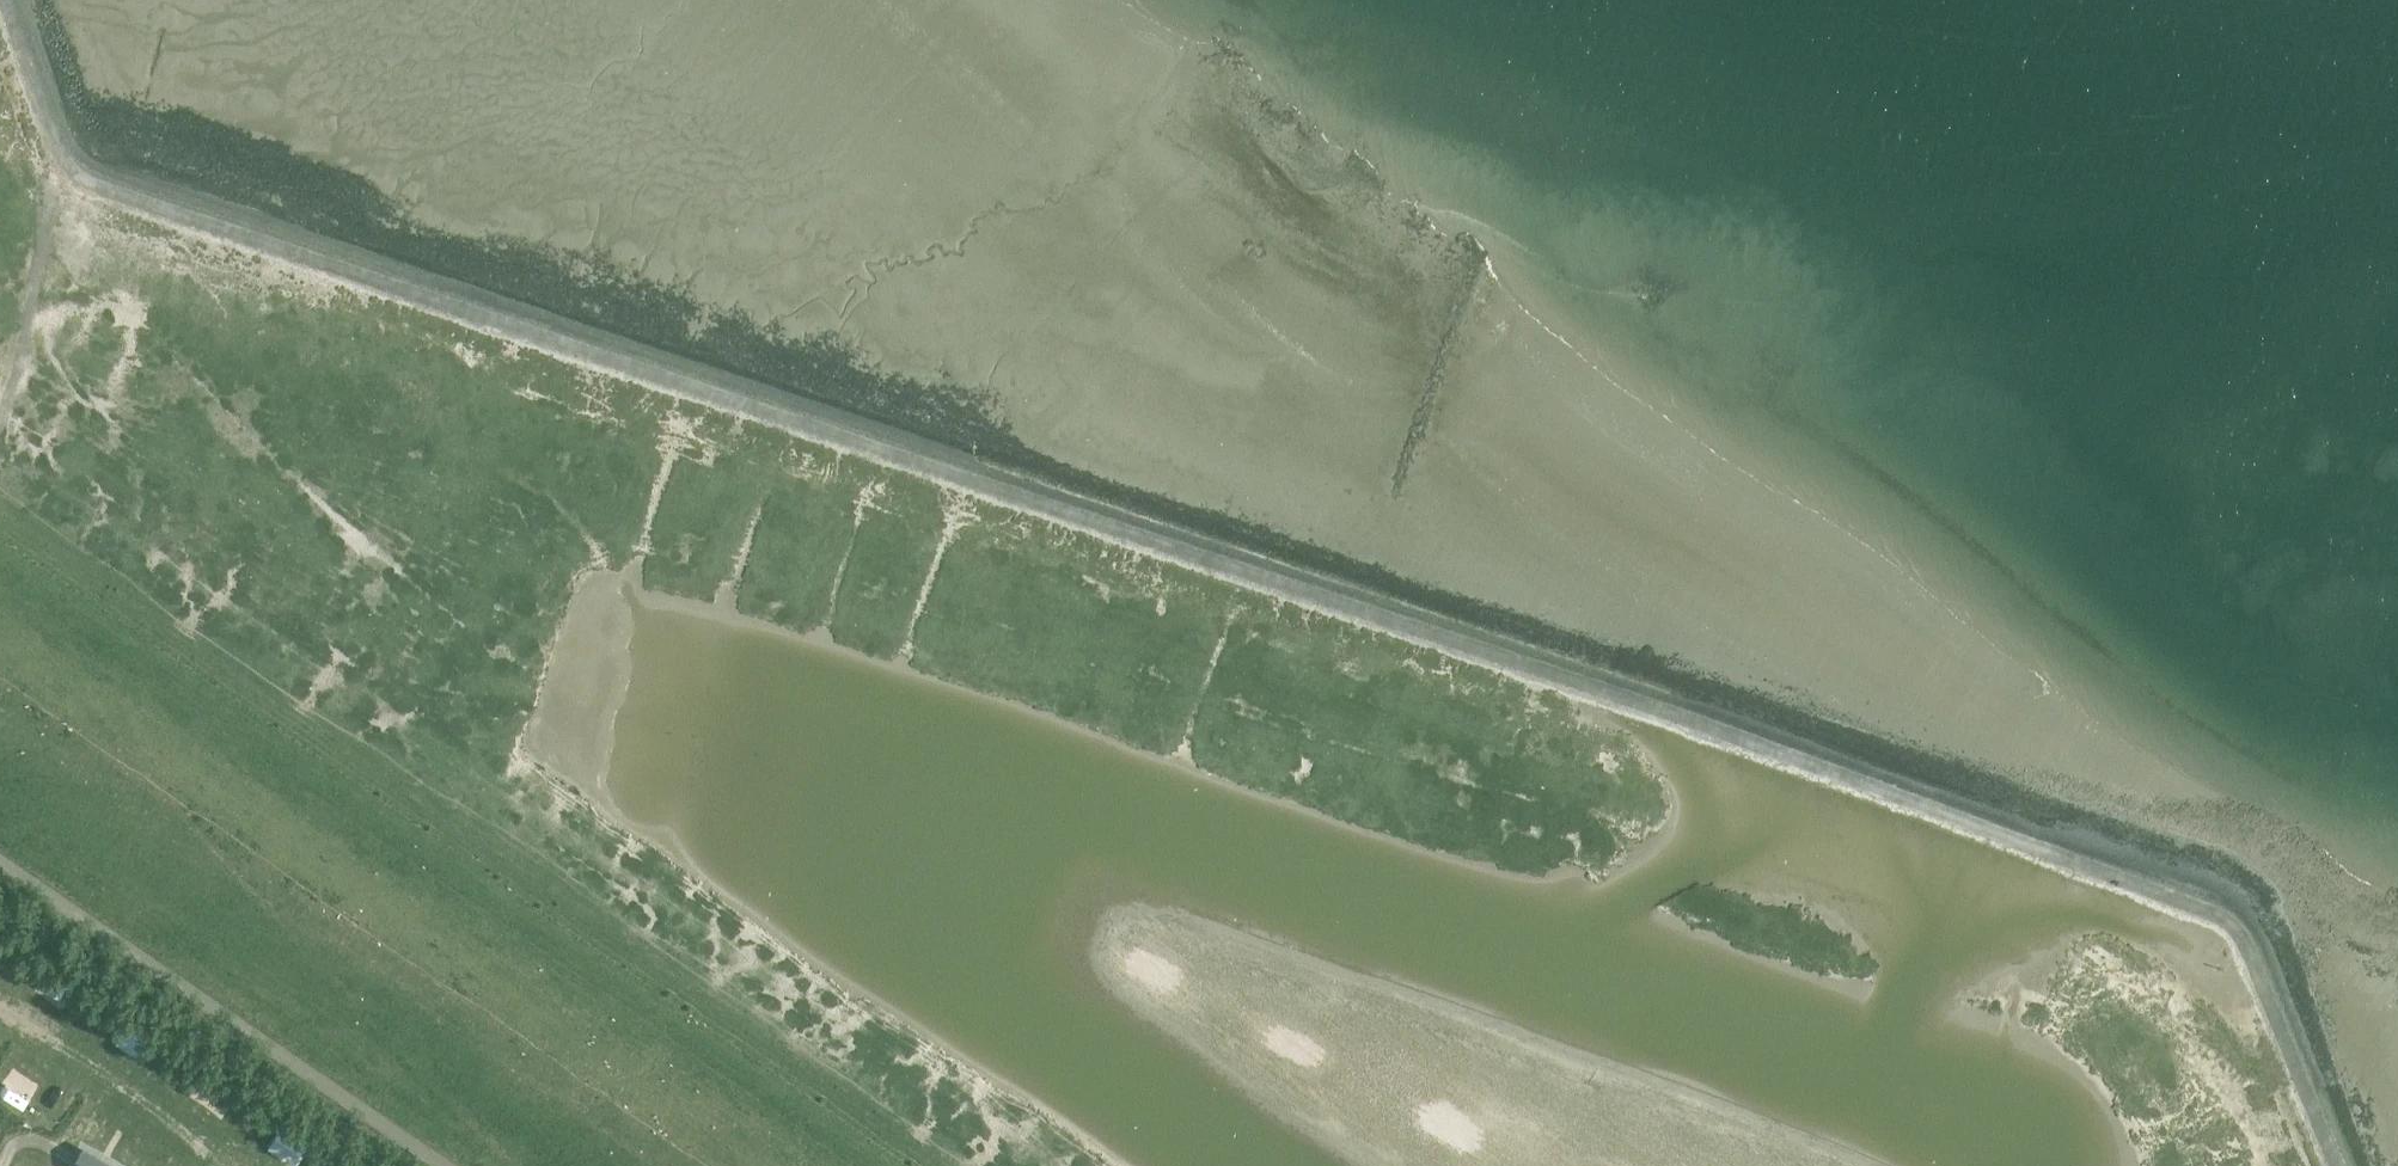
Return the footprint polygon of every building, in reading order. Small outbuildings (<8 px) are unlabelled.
[(83,1165),(107,1165),(89,1155),(83,1165)]
